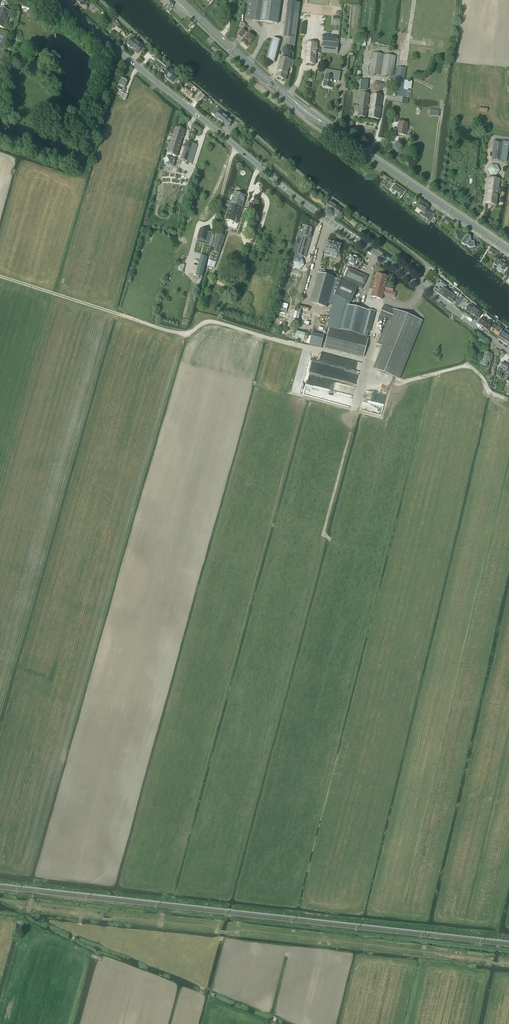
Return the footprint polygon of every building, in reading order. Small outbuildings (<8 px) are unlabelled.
[(244,20),(277,24),(281,0),(247,0),(244,20)] [(286,13),(283,37),(287,38),(286,45),(294,46),(295,46),(298,19),(299,15),(299,14),(300,3),(288,2),(286,13)] [(5,29),(11,11),(0,8),(0,27),(5,29)] [(248,34),(243,30),(238,36),(241,38),(242,38),(244,39),(241,43),(247,47),(254,38),(248,33),(248,34)] [(323,35),(322,41),(337,43),(338,36),(323,35)] [(138,53),(143,47),(133,39),(128,45),(138,53)] [(275,63),(281,41),(272,39),(266,61),(275,63)] [(320,54),(320,49),(317,49),(317,44),(307,43),(305,64),(315,65),(317,53),(320,54)] [(337,54),(338,44),(330,44),(322,43),(321,53),(337,54)] [(289,57),(293,53),(291,47),(286,46),(282,50),(284,55),(289,57)] [(396,76),(393,75),(395,57),(372,54),(369,74),(393,78),(396,78),(393,96),(410,98),(411,91),(408,91),(409,81),(404,80),(406,68),(397,67),(396,76)] [(172,71),(169,68),(169,67),(157,58),(154,61),(166,70),(167,71),(164,74),(167,77),(170,80),(170,79),(173,82),(175,80),(175,81),(178,78),(177,77),(178,75),(175,73),(176,72),(173,70),(172,71)] [(292,69),(294,61),(281,58),(275,77),(286,80),(289,68),(292,69)] [(335,80),(337,72),(326,70),(324,82),(323,82),(322,85),(324,86),(323,87),(331,88),(332,84),(333,81),(332,81),(333,79),(335,80)] [(124,94),(125,90),(124,90),(127,82),(121,79),(118,86),(117,89),(122,91),(121,93),(124,94)] [(368,90),(368,80),(357,79),(356,89),(368,90)] [(380,91),(383,87),(381,82),(376,81),(372,85),(374,91),(380,91)] [(192,98),(196,93),(198,90),(190,84),(184,92),(192,98)] [(195,99),(195,100),(199,103),(205,97),(200,93),(195,99)] [(370,105),(368,104),(370,94),(361,93),(359,107),(354,107),(354,110),(358,111),(357,117),(366,119),(368,106),(370,106),(368,119),(379,120),(383,96),(371,95),(370,105)] [(229,128),(233,123),(225,117),(226,116),(220,111),(215,116),(218,119),(224,124),(229,128)] [(406,136),(408,124),(399,123),(398,127),(399,128),(398,134),(406,136)] [(177,157),(185,131),(175,128),(173,135),(170,134),(168,137),(172,139),(167,154),(177,157)] [(506,162),(508,142),(502,141),(494,140),(491,160),(506,162)] [(191,164),(198,145),(187,142),(181,160),(187,162),(186,163),(191,164)] [(496,176),(500,171),(497,165),(491,165),(487,170),(490,175),(496,176)] [(497,205),(497,200),(500,179),(489,178),(485,204),(497,205)] [(392,188),(401,195),(404,192),(394,185),(392,188)] [(225,220),(227,221),(237,224),(246,197),(234,193),(231,202),(226,201),(225,206),(229,207),(225,220)] [(337,216),(342,210),(330,202),(325,208),(329,211),(330,210),(337,215),(337,216)] [(428,212),(427,211),(427,210),(429,208),(421,202),(416,209),(421,212),(419,214),(428,220),(432,214),(428,211),(428,212)] [(297,237),(292,254),(306,258),(314,229),(304,226),(302,234),(298,233),(297,237)] [(198,235),(197,239),(198,239),(206,241),(205,243),(210,244),(213,233),(209,232),(209,231),(201,229),(199,235),(198,235)] [(462,233),(456,235),(457,239),(461,242),(462,244),(464,246),(466,245),(471,248),(475,247),(474,241),(471,242),(470,237),(467,235),(465,236),(462,233)] [(214,247),(211,256),(218,259),(225,237),(218,234),(217,234),(212,246),(213,246),(214,247)] [(338,255),(339,250),(341,245),(340,245),(337,244),(327,241),(328,241),(327,241),(327,242),(324,251),(324,252),(325,252),(324,255),(336,258),(337,255),(337,256),(338,256),(338,255)] [(201,255),(196,274),(202,276),(207,256),(201,255)] [(359,263),(360,259),(351,255),(349,258),(350,259),(347,265),(351,267),(352,266),(355,267),(358,262),(359,263)] [(494,264),(504,271),(506,272),(503,275),(507,278),(508,274),(508,270),(508,269),(506,267),(508,264),(499,257),(494,264)] [(300,270),(304,266),(302,260),(297,259),(293,263),(295,268),(300,270)] [(334,297),(332,302),(333,302),(333,303),(349,306),(350,302),(351,302),(358,288),(362,289),(364,285),(367,277),(348,269),(345,276),(345,277),(343,281),(341,280),(337,279),(335,286),(333,296),(334,297)] [(318,273),(310,303),(326,308),(327,304),(332,305),(332,302),(334,297),(333,296),(335,286),(337,279),(335,279),(335,278),(318,273)] [(377,274),(371,297),(382,300),(383,295),(394,298),(396,293),(393,292),(394,289),(393,288),(385,286),(388,277),(377,274)] [(438,294),(445,284),(442,281),(439,285),(438,284),(433,291),(438,294)] [(442,297),(447,290),(445,289),(447,285),(445,284),(438,294),(442,297)] [(447,301),(454,291),(454,290),(452,289),(450,292),(447,290),(442,297),(447,301)] [(458,297),(459,295),(454,291),(447,301),(451,304),(457,296),(458,297)] [(327,328),(359,336),(363,318),(365,319),(366,311),(334,303),(327,328)] [(474,308),(470,305),(470,306),(469,306),(468,306),(467,306),(466,307),(466,309),(467,310),(466,311),(470,314),(470,313),(475,317),(476,316),(478,318),(482,313),(480,311),(479,312),(474,308)] [(382,347),(373,369),(399,380),(400,378),(423,322),(413,317),(384,306),(379,317),(378,322),(383,324),(384,319),(387,320),(377,345),(382,347)] [(367,338),(369,333),(370,333),(375,312),(367,310),(366,311),(365,319),(363,318),(359,336),(367,338)] [(488,331),(493,324),(488,321),(489,319),(485,316),(478,324),(488,331)] [(490,331),(495,334),(501,326),(498,324),(497,325),(496,326),(494,325),(490,331)] [(329,329),(324,348),(363,358),(368,338),(329,329)] [(508,337),(508,336),(508,335),(508,332),(505,329),(498,339),(504,343),(508,337)] [(307,341),(309,334),(294,330),(292,337),(307,341)] [(309,345),(321,348),(324,336),(312,333),(309,345)] [(477,338),(474,343),(485,348),(487,343),(477,338)] [(487,366),(490,354),(484,352),(481,365),(487,366)] [(498,367),(496,377),(501,378),(502,373),(505,371),(506,371),(508,366),(502,363),(500,368),(498,367)]
